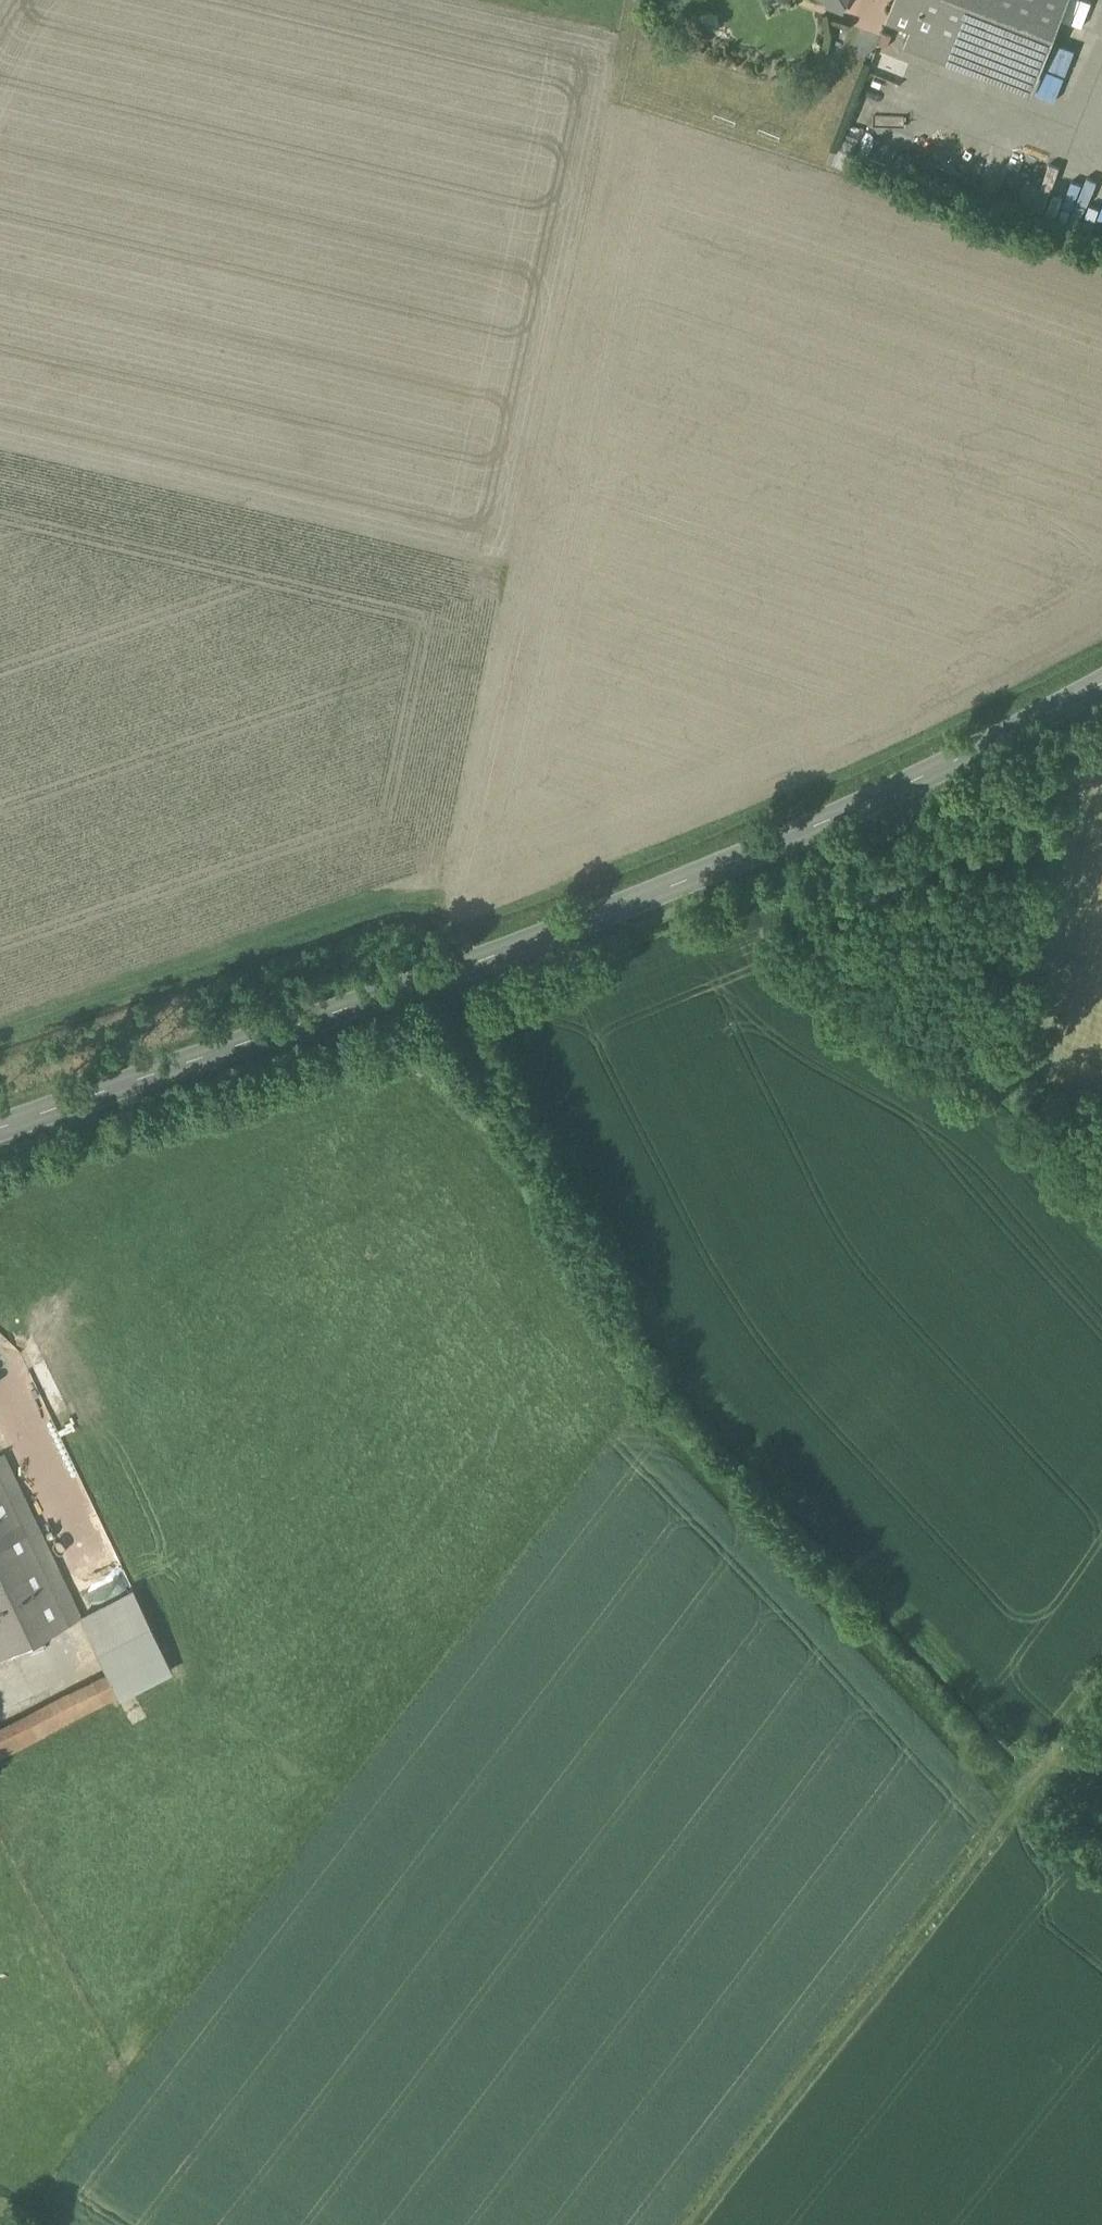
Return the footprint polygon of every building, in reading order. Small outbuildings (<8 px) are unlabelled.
[(830,6),(843,11),(848,0),(833,0),(830,6)] [(890,16),(1039,73),(1067,0),(896,0),(890,16)] [(4,1452),(0,1454),(0,1480),(38,1562),(23,1569),(52,1631),(52,1632),(82,1617),(4,1452)] [(52,1631),(23,1569),(38,1562),(0,1480),(0,1657),(52,1631)] [(95,1680),(34,1710),(46,1734),(107,1703),(95,1680)]
